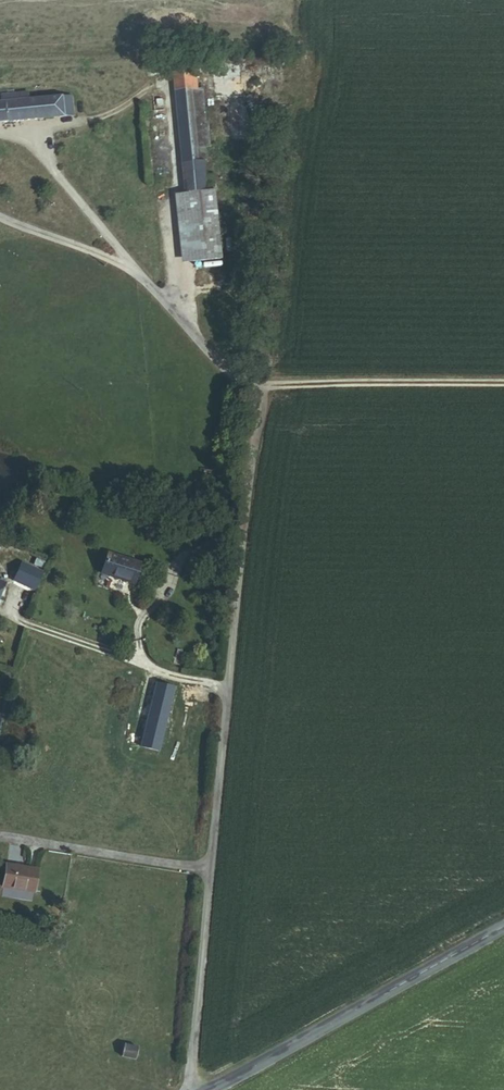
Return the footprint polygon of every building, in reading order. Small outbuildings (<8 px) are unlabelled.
[(210,115),(209,115),(206,86),(201,87),(199,69),(174,72),(187,192),(218,189),(216,174),(210,175),(208,161),(211,161),(209,146),(214,146),(210,115)] [(76,114),(74,94),(31,98),(31,90),(3,93),(4,100),(0,101),(0,122),(76,114)] [(195,260),(225,257),(218,189),(187,192),(195,260)] [(186,261),(195,260),(187,192),(179,193),(186,261)] [(131,512),(141,515),(143,508),(133,505),(131,512)] [(206,532),(228,534),(229,523),(208,520),(206,532)] [(205,543),(226,546),(228,534),(206,532),(205,543)] [(135,583),(142,562),(110,551),(103,572),(135,583)] [(36,560),(26,556),(22,565),(32,569),(36,560)] [(142,746),(160,750),(177,687),(159,682),(142,746)] [(4,887),(36,892),(40,868),(8,863),(4,887)] [(125,1056),(137,1058),(139,1046),(127,1044),(125,1056)]
